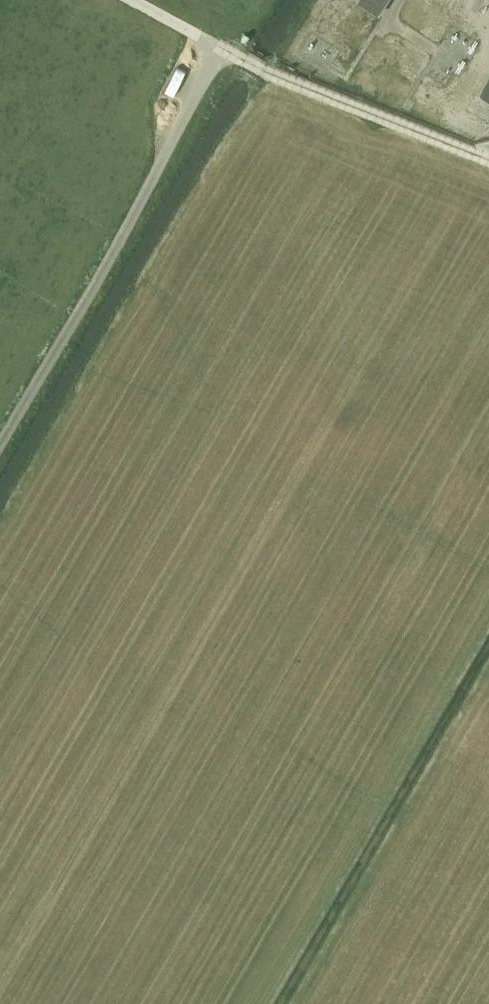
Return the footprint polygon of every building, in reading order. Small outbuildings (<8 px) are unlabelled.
[(355,2),(374,14),(383,0),(356,0),(355,2)] [(477,95),(488,102),(488,76),(477,95)]
